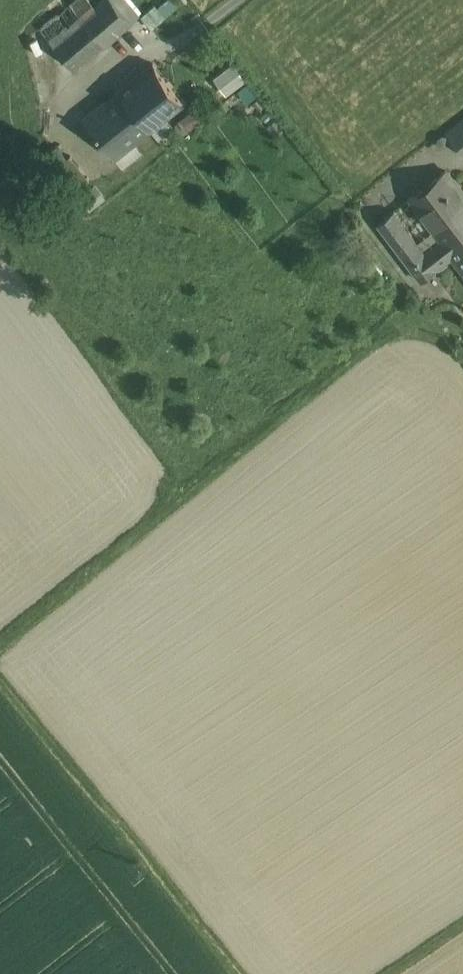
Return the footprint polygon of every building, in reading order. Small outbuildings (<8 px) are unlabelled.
[(45,28),(77,70),(143,17),(130,0),(106,0),(99,6),(94,0),(79,0),(45,28)] [(154,64),(83,118),(116,158),(184,103),(154,64)] [(186,131),(201,117),(192,107),(177,122),(186,131)] [(455,136),(462,147),(462,130),(455,136)] [(70,156),(53,170),(71,194),(91,179),(70,156)] [(414,201),(447,241),(459,256),(462,261),(462,188),(450,172),(414,201)] [(80,194),(89,208),(105,198),(97,184),(80,194)] [(401,213),(384,227),(428,282),(459,256),(447,241),(432,252),(401,213)]
